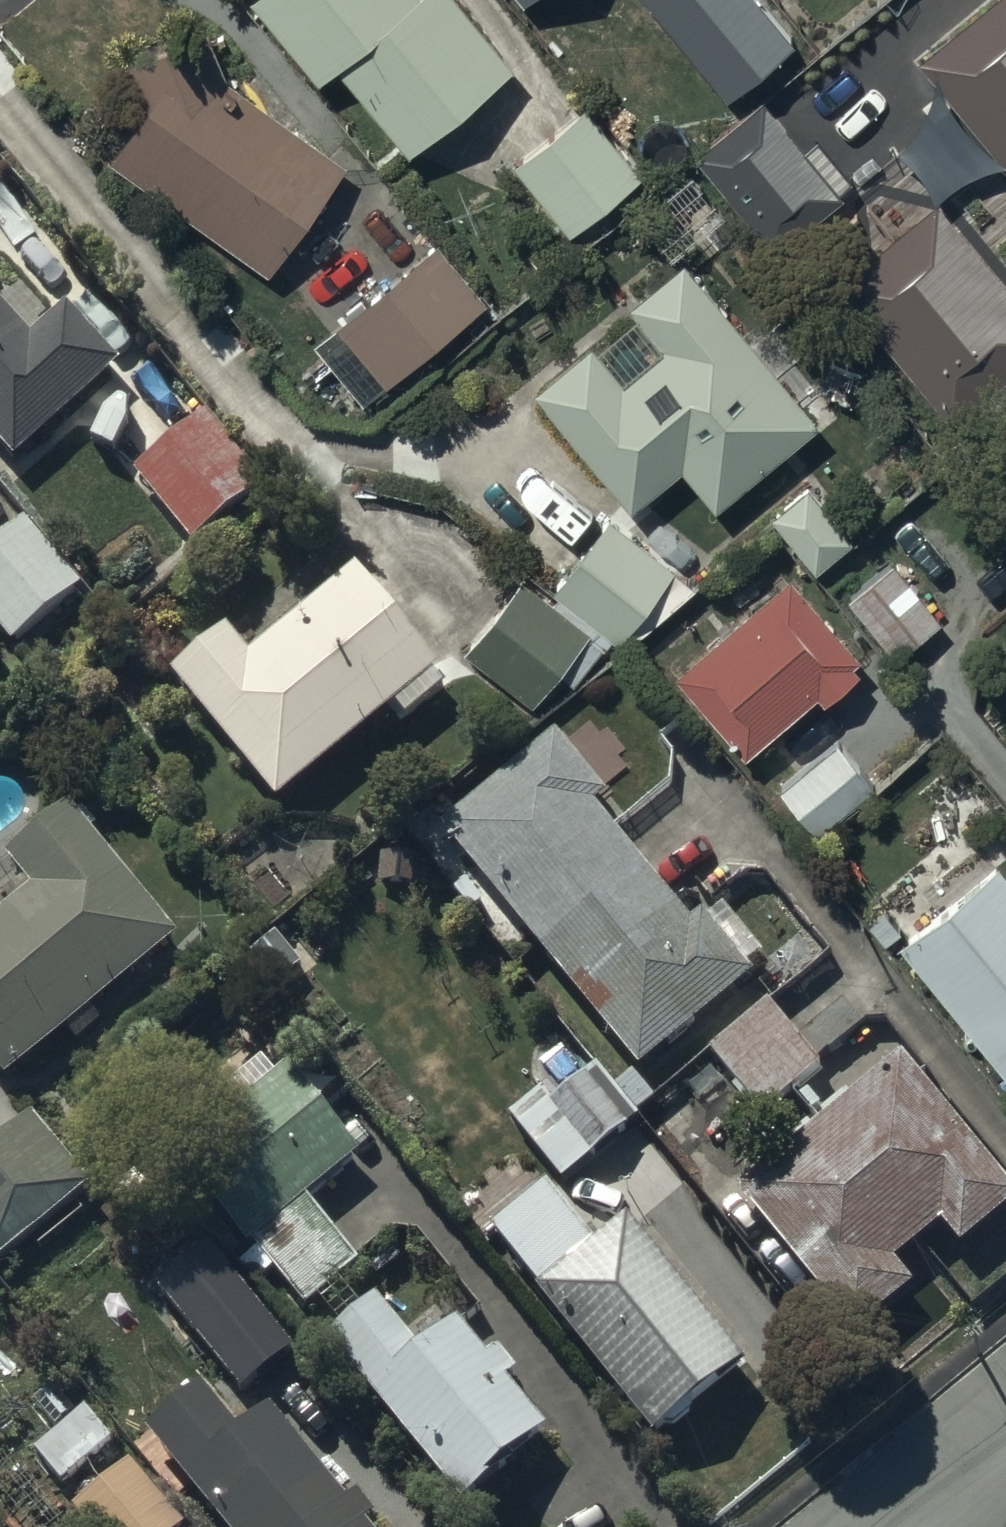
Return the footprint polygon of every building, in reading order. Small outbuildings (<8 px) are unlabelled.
[(317,81),(337,65),(408,153),(512,69),(456,0),(251,0),(317,81)] [(688,52),(731,17),(746,36),(770,18),(756,0),(646,0),(688,52)] [(920,64),(1005,167),(1005,0),(992,0),(920,64)] [(144,111),(108,162),(270,275),(346,166),(225,82),(205,30),(125,62),(144,111)] [(552,134),(513,165),(569,235),(641,177),(580,100),(546,127),(552,134)] [(841,197),(763,100),(693,155),(773,253),(841,197)] [(936,204),(835,289),(952,428),(1005,382),(1005,287),(936,204)] [(485,303),(436,242),(425,251),(421,246),(372,285),(378,292),(334,327),(382,386),(485,303)] [(809,417),(678,260),(627,302),(659,341),(617,375),(586,337),(529,384),(626,503),(677,461),(709,499),(809,417)] [(15,465),(119,370),(66,312),(33,343),(0,307),(0,449),(15,465)] [(207,419),(135,476),(192,548),(264,491),(207,419)] [(812,484),(771,517),(814,570),(855,537),(812,484)] [(0,545),(0,633),(12,648),(81,591),(26,524),(0,545)] [(890,562),(846,599),(895,659),(940,622),(890,562)] [(581,622),(516,573),(458,649),(523,698),(581,622)] [(231,638),(172,683),(277,810),(441,675),(358,574),(251,662),(231,638)] [(789,576),(675,673),(744,756),(818,695),(824,703),(859,674),(851,664),(858,659),(789,576)] [(556,741),(441,836),(637,1076),(752,982),(746,975),(760,963),(726,922),(714,932),(704,920),(691,930),(594,811),(605,802),(556,741)] [(833,746),(776,789),(812,834),(867,791),(833,746)] [(175,943),(85,836),(97,825),(79,804),(5,867),(33,900),(0,928),(0,1082),(5,1088),(175,943)] [(895,944),(1005,1079),(1005,879),(979,846),(921,893),(935,910),(895,944)] [(768,1007),(709,1056),(764,1119),(822,1069),(768,1007)] [(740,1197),(852,1338),(910,1291),(893,1270),(941,1231),(961,1254),(1005,1218),(1005,1189),(904,1062),(740,1197)] [(362,1162),(286,1072),(277,1080),(263,1063),(222,1098),(234,1113),(174,1164),(249,1252),(254,1249),(309,1313),(364,1266),(312,1204),(362,1162)] [(540,1098),(509,1122),(563,1186),(641,1120),(597,1069),(549,1109),(540,1098)] [(33,1119),(0,1147),(0,1260),(89,1187),(33,1119)] [(540,1297),(537,1299),(654,1443),(747,1367),(632,1223),(594,1252),(547,1193),(492,1237),(540,1297)] [(211,1251),(161,1291),(248,1396),(298,1355),(211,1251)] [(374,1306),(328,1343),(465,1513),(495,1488),(493,1485),(547,1437),(505,1390),(518,1379),(495,1353),(485,1363),(456,1331),(422,1361),(374,1306)] [(85,1412),(34,1459),(63,1491),(114,1446),(85,1412)] [(187,1491),(217,1526),(370,1526),(377,1522),(358,1500),(348,1508),(317,1472),(314,1474),(291,1447),(256,1476),(236,1452),(187,1491)] [(73,1516),(82,1526),(185,1526),(132,1465),(73,1516)]
